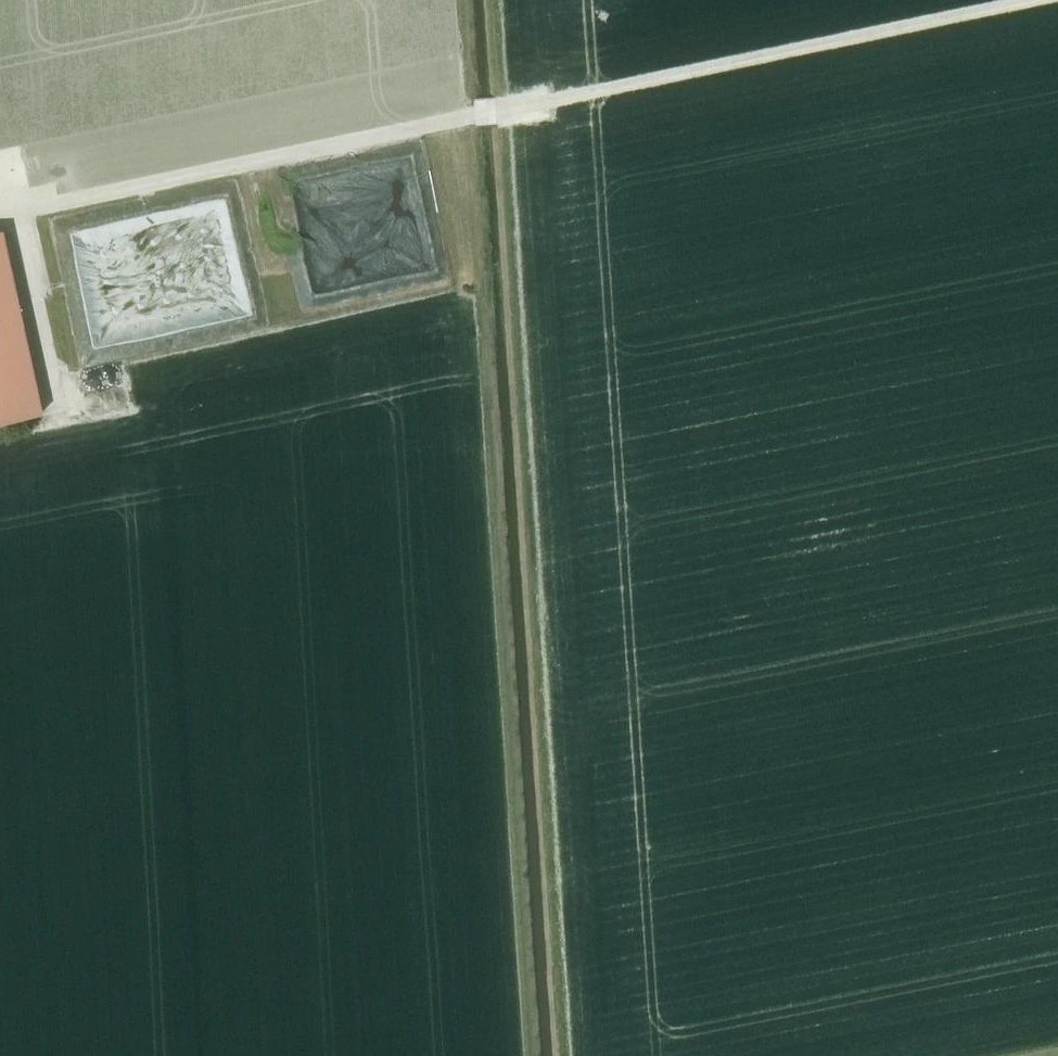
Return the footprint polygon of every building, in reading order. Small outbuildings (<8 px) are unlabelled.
[(41,413),(1,230),(0,230),(0,422),(41,413)]
